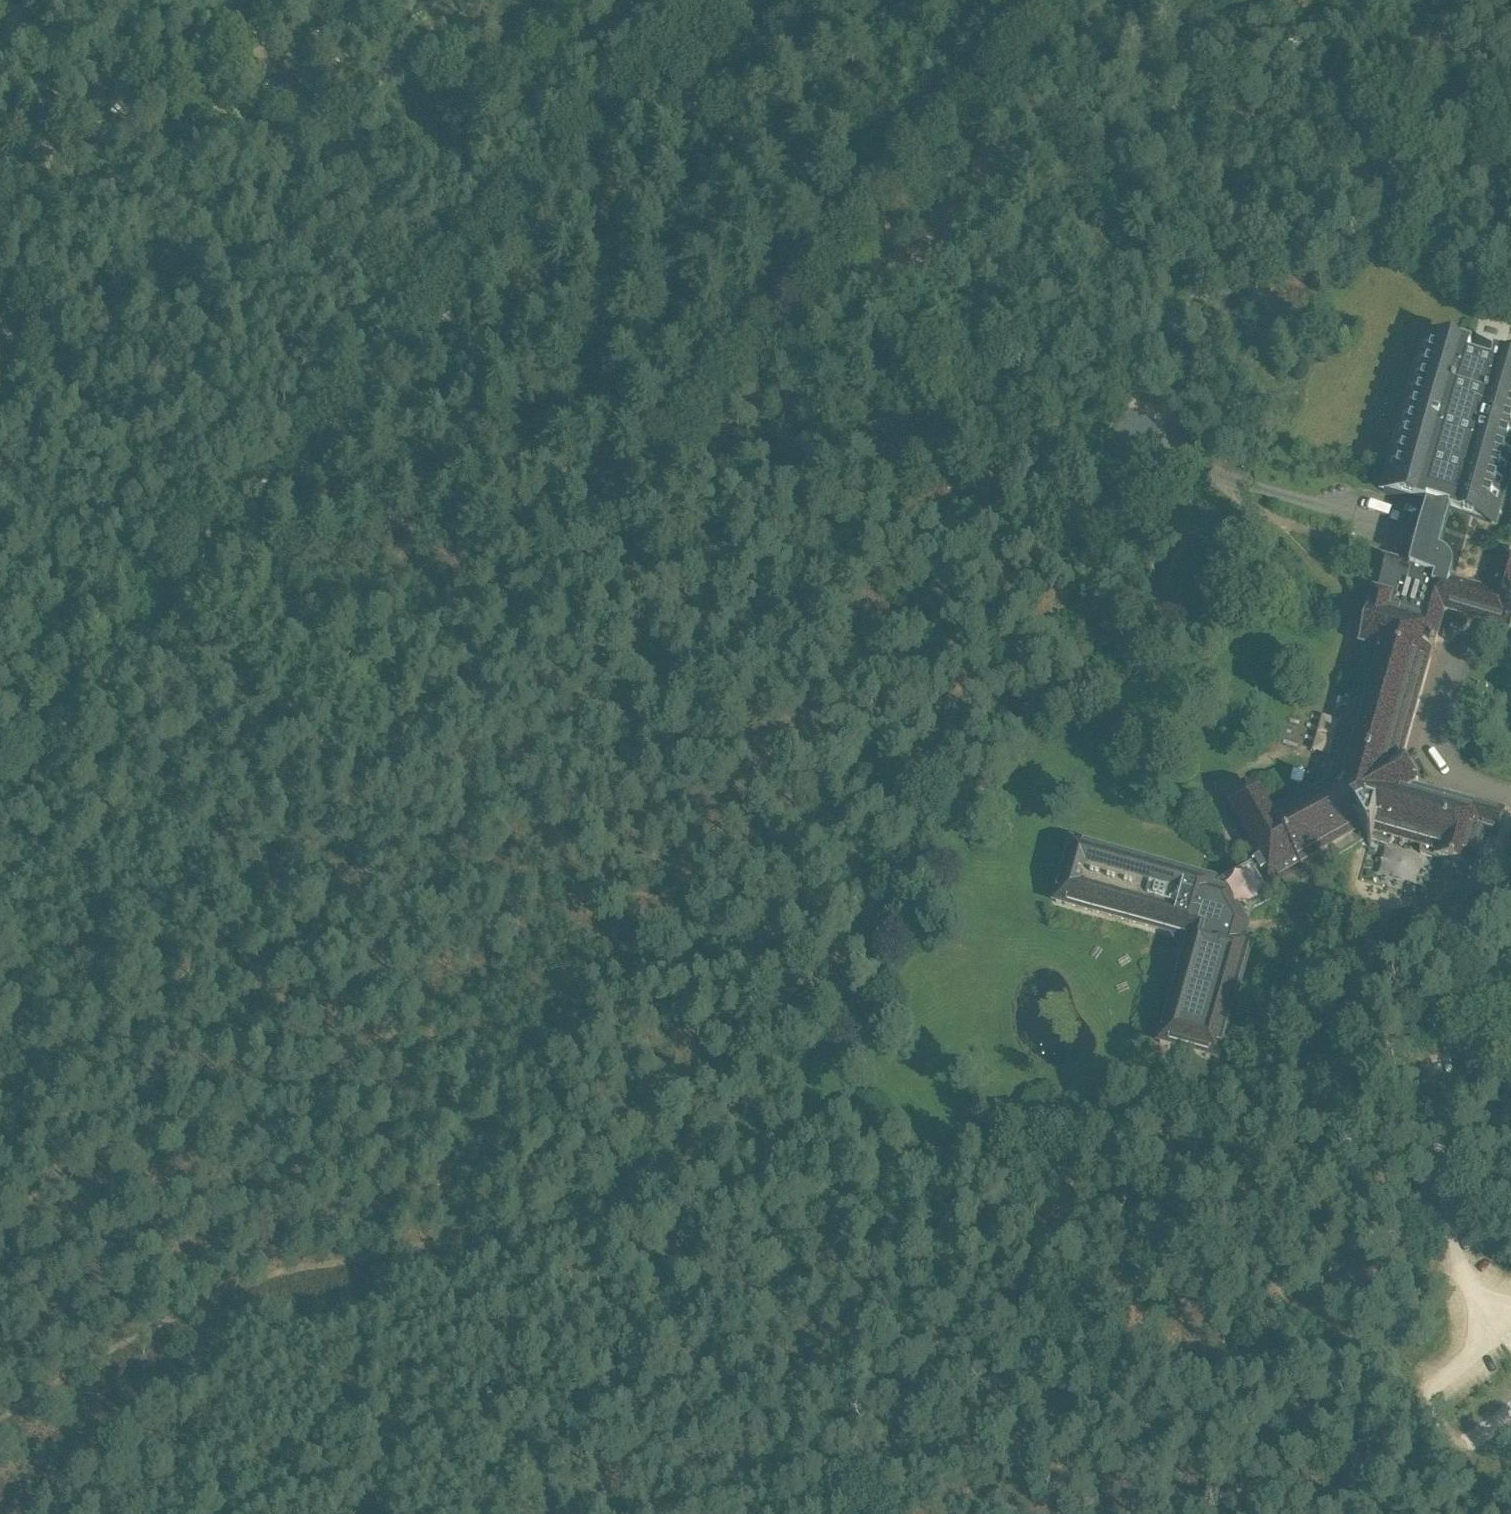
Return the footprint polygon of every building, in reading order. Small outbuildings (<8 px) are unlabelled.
[(1428,504),(1410,569),(1431,574),(1449,580),(1451,573),(1452,571),(1453,566),(1452,566),(1452,564),(1451,561),(1450,559),(1449,557),(1447,556),(1445,554),(1443,553),(1441,552),(1439,552),(1450,512),(1494,524),(1510,462),(1510,370),(1469,359),(1457,356),(1426,347),(1385,492),(1428,504)] [(1231,805),(1254,846),(1247,850),(1255,865),(1259,872),(1256,874),(1270,901),(1311,878),(1313,871),(1367,840),(1370,845),(1372,838),(1390,844),(1392,838),(1422,847),(1420,852),(1472,868),(1484,832),(1497,836),(1505,812),(1419,785),(1420,782),(1405,755),(1402,754),(1427,662),(1423,661),(1425,653),(1436,656),(1438,648),(1434,647),(1443,613),(1507,631),(1510,618),(1510,547),(1505,546),(1492,592),(1449,580),(1431,574),(1410,569),(1383,561),(1360,644),(1372,647),(1333,788),(1283,816),(1280,811),(1270,817),(1255,791),(1242,787),(1234,792),(1231,805)] [(1250,947),(1243,945),(1253,910),(1270,901),(1256,874),(1259,872),(1255,865),(1216,887),(1214,886),(1215,884),(1072,844),(1056,902),(1190,939),(1161,1043),(1219,1060),(1250,947)]
